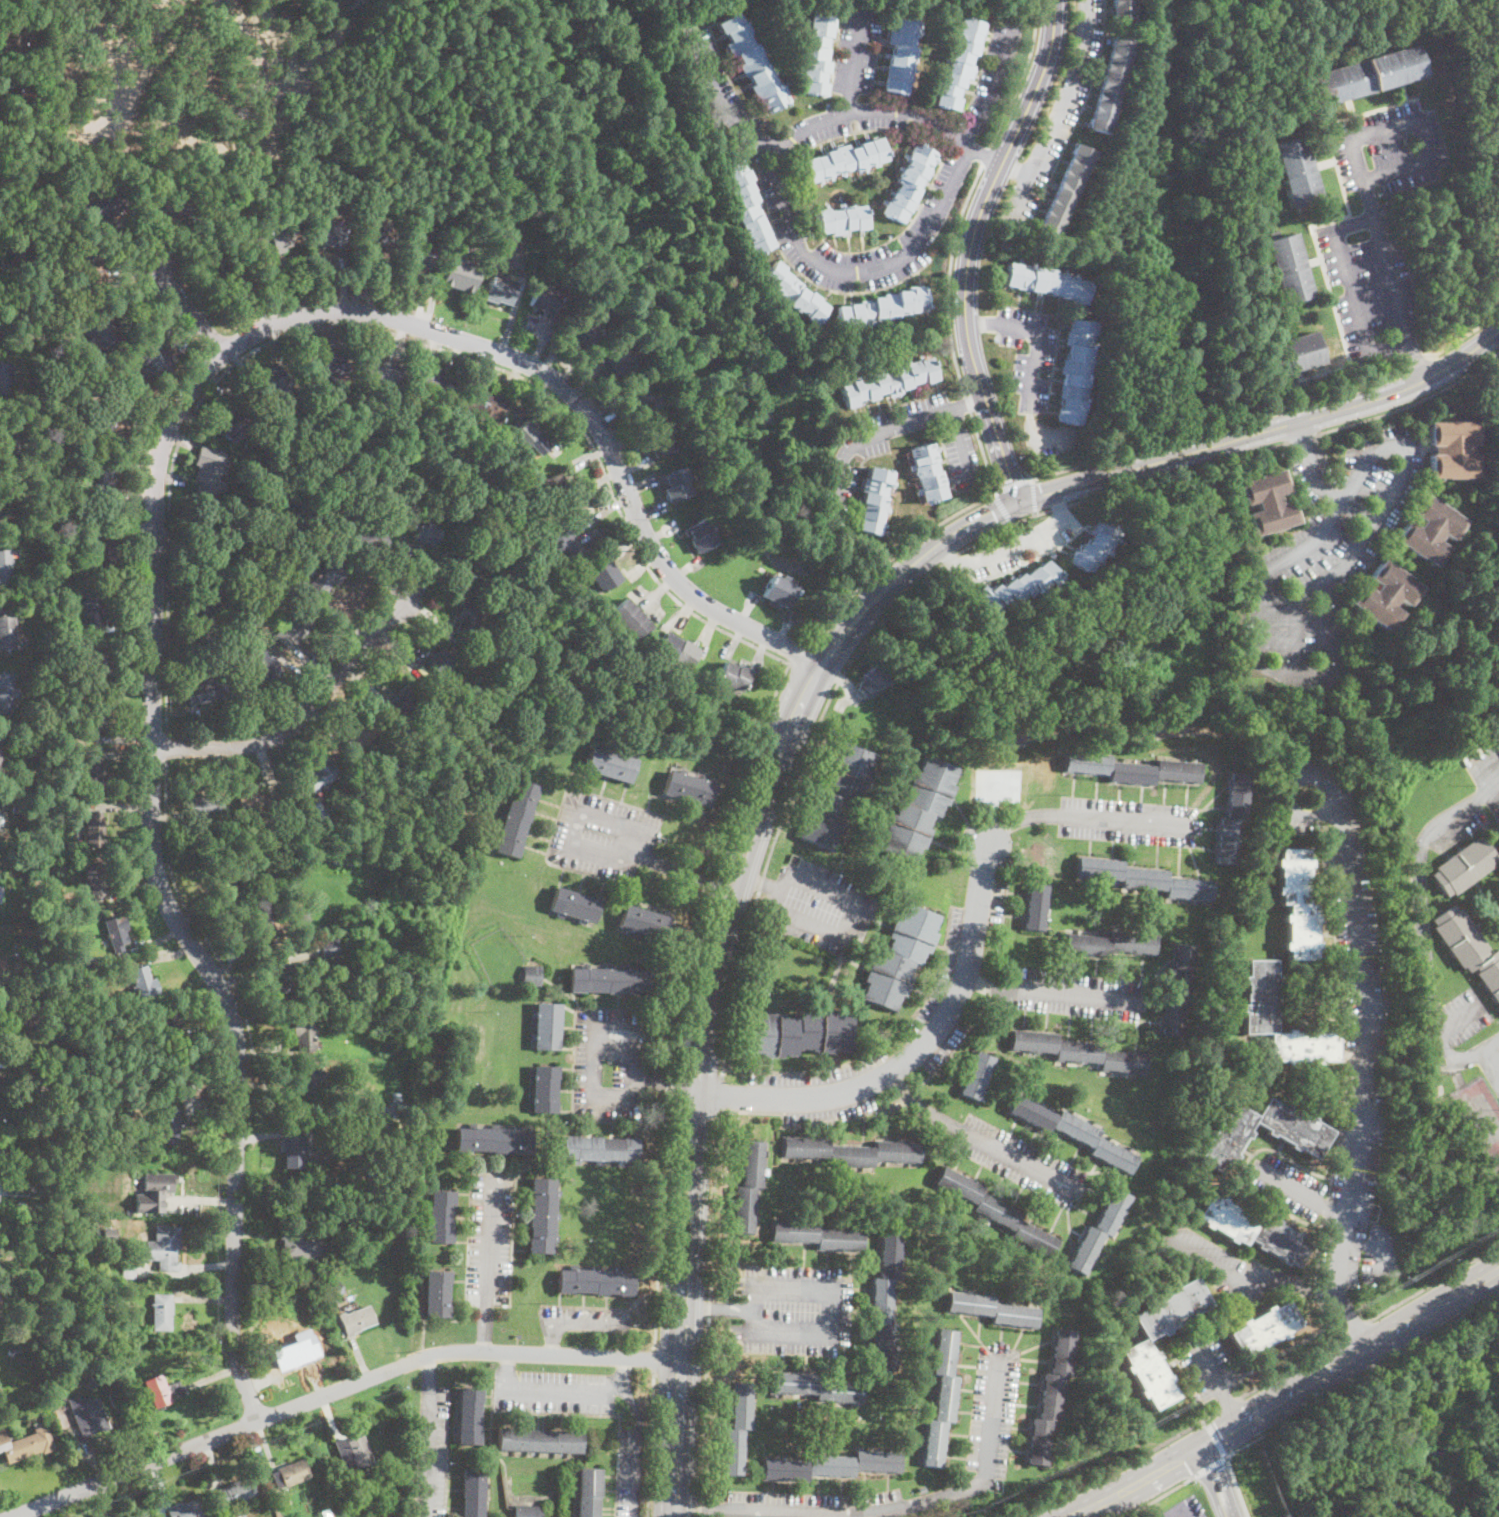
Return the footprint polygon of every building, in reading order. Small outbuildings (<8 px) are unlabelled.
[(1112,21),(1112,0),(1132,0),(1132,20),(1112,21)] [(738,11),(744,22),(746,21),(752,31),(748,33),(755,44),(758,42),(768,65),(770,63),(779,86),(783,84),(792,101),(769,114),(752,86),(755,84),(750,75),(746,78),(740,65),(743,63),(738,54),(733,56),(726,44),(731,41),(726,32),(723,34),(717,23),(738,11)] [(831,37),(829,37),(827,48),(830,48),(828,62),(830,62),(829,73),(825,72),(824,82),(828,83),(826,95),(799,91),(803,69),(806,69),(808,59),(804,58),(806,45),(804,45),(806,33),(809,34),(812,11),(835,15),(831,37)] [(977,56),(973,55),(971,65),(975,66),(972,79),(966,78),(964,88),(961,87),(958,98),(961,98),(958,110),(935,104),(938,93),(934,92),(937,80),(940,81),(943,71),(948,72),(951,59),(948,58),(951,48),(954,48),(963,16),(986,22),(977,56)] [(921,21),(919,34),(916,34),(914,47),(918,47),(916,58),(915,57),(907,94),(884,90),(888,64),(891,54),(893,54),(894,43),(889,43),(891,29),(896,29),(898,18),(921,21)] [(1105,133),(1086,128),(1096,101),(1094,100),(1099,87),(1098,84),(1101,75),(1103,75),(1104,62),(1106,63),(1108,57),(1106,57),(1113,35),(1132,40),(1105,133)] [(1322,106),(1313,74),(1419,44),(1428,76),(1322,106)] [(1308,203),(1310,210),(1300,213),(1298,206),(1292,208),(1273,145),(1305,135),(1323,199),(1308,203)] [(882,136),(888,159),(866,165),(867,168),(856,171),(855,167),(832,173),(833,177),(810,183),(804,160),(826,154),(825,152),(835,149),(834,147),(849,144),(850,149),(882,136)] [(926,180),(924,179),(919,188),(921,189),(903,223),(880,212),(886,200),(888,201),(893,191),(895,193),(899,183),(896,182),(903,167),(906,168),(916,142),(939,153),(926,180)] [(1053,240),(1035,232),(1075,143),(1093,151),(1053,240)] [(746,170),(749,168),(754,179),(751,180),(758,200),(756,201),(775,244),(753,255),(734,212),(739,210),(730,190),(733,188),(728,179),(725,181),(720,169),(741,158),(746,170)] [(111,184),(127,205),(96,226),(80,205),(91,196),(89,194),(93,190),(95,193),(98,190),(100,192),(111,184)] [(865,203),(869,228),(846,229),(846,233),(833,235),(832,231),(820,232),(817,209),(829,208),(829,210),(865,203)] [(331,215),(332,222),(342,221),(343,250),(336,251),(336,247),(319,248),(317,216),(331,215)] [(391,228),(388,251),(374,250),(375,245),(363,244),(366,220),(379,222),(378,226),(391,228)] [(294,224),(300,243),(284,248),(285,251),(274,255),(273,252),(256,258),(250,239),(265,233),(264,230),(277,225),(278,230),(294,224)] [(1300,300),(1302,307),(1291,310),(1289,303),(1283,305),(1265,241),(1296,232),(1315,295),(1300,300)] [(434,245),(427,271),(404,264),(411,236),(427,241),(426,243),(434,245)] [(102,269),(107,269),(106,288),(79,287),(79,272),(69,269),(70,265),(76,265),(77,252),(103,252),(102,269)] [(479,265),(470,293),(440,283),(450,255),(479,265)] [(802,287),(810,293),(812,291),(829,306),(814,326),(805,320),(807,316),(798,310),(796,312),(787,306),(789,303),(778,296),(780,293),(763,279),(776,260),(787,267),(784,270),(804,284),(802,287)] [(1088,281),(1085,305),(1072,303),(1073,300),(1062,298),(1062,296),(1051,294),(1052,292),(1006,285),(1009,262),(1057,271),(1076,277),(1076,280),(1088,281)] [(492,277),(503,281),(504,277),(518,282),(510,304),(497,300),(496,304),(484,300),(492,277)] [(553,315),(529,306),(538,283),(561,292),(553,315)] [(851,330),(838,330),(838,306),(874,303),(874,297),(885,297),(885,293),(899,293),(899,291),(909,291),(909,285),(929,285),(929,312),(899,314),(899,318),(885,318),(885,321),(877,321),(877,325),(862,325),(862,327),(851,327),(851,330)] [(1094,322),(1089,348),(1079,424),(1055,420),(1057,408),(1060,408),(1064,373),(1061,373),(1068,345),(1065,344),(1067,333),(1068,333),(1071,319),(1094,322)] [(1273,377),(1264,346),(1317,331),(1325,362),(1273,377)] [(325,348),(326,351),(344,349),(347,375),(333,376),(333,379),(329,380),(329,378),(325,378),(324,375),(310,377),(307,350),(325,348)] [(932,356),(939,379),(927,383),(926,379),(911,384),(912,387),(902,390),(903,393),(889,398),(887,392),(878,395),(880,398),(869,402),(868,398),(858,401),(859,405),(847,409),(840,386),(852,382),(850,378),(861,374),(862,379),(872,376),(871,372),(882,369),(883,374),(895,371),(893,366),(932,356)] [(401,363),(398,383),(376,382),(377,380),(363,378),(366,358),(401,363)] [(14,403),(0,404),(0,363),(9,362),(14,403)] [(281,392),(269,400),(255,377),(276,363),(289,384),(281,392)] [(455,377),(447,402),(433,397),(432,401),(428,400),(429,397),(425,396),(426,393),(412,388),(420,363),(455,377)] [(655,389),(657,387),(665,401),(640,416),(626,393),(650,379),(655,389)] [(508,401),(498,424),(484,418),(481,425),(477,423),(478,421),(475,419),(478,413),(464,407),(475,383),(508,401)] [(234,397),(256,413),(232,442),(219,432),(219,413),(221,409),(224,411),(234,397)] [(219,413),(219,432),(210,425),(219,413)] [(529,419),(552,443),(540,455),(530,445),(526,448),(522,444),(524,442),(515,432),(529,419)] [(1476,422),(1475,445),(1464,445),(1464,454),(1476,454),(1475,477),(1460,478),(1429,477),(1429,454),(1441,454),(1441,445),(1429,445),(1429,422),(1476,422)] [(677,448),(655,459),(648,445),(652,444),(646,432),(665,423),(677,448)] [(271,436),(267,443),(260,438),(264,431),(271,436)] [(935,443),(936,447),(939,452),(937,452),(939,460),(936,461),(939,472),(943,471),(947,486),(944,487),(948,497),(926,504),(922,494),(919,495),(917,489),(921,488),(915,470),(911,471),(909,466),(914,464),(910,449),(935,443)] [(218,481),(218,492),(214,491),(212,497),(195,492),(198,482),(194,480),(201,446),(219,451),(218,477),(218,481)] [(227,469),(224,476),(219,474),(218,477),(219,451),(226,453),(221,467),(227,469)] [(692,492),(669,502),(664,489),(669,487),(664,475),(685,466),(691,480),(688,481),(692,492)] [(894,471),(891,485),(888,485),(885,497),(888,497),(879,534),(857,529),(865,491),(862,490),(865,477),(868,477),(871,466),(894,471)] [(1282,470),(1288,491),(1277,494),(1280,504),(1292,500),(1298,522),(1253,535),(1247,513),(1258,510),(1256,502),(1244,505),(1238,483),(1252,479),(1252,477),(1282,470)] [(562,481),(564,486),(568,484),(573,494),(549,505),(544,493),(541,494),(536,483),(561,472),(565,480),(562,481)] [(1424,494),(1463,521),(1450,540),(1440,533),(1435,541),(1445,548),(1432,567),(1393,540),(1406,521),(1416,528),(1421,520),(1411,514),(1424,494)] [(412,505),(410,512),(403,509),(405,503),(412,505)] [(570,538),(577,553),(553,564),(547,550),(543,552),(541,547),(548,543),(541,529),(566,518),(574,536),(570,538)] [(719,542),(698,554),(684,529),(705,518),(719,542)] [(1121,529),(1114,543),(1111,542),(1099,563),(1095,561),(1089,572),(1068,562),(1074,550),(1077,552),(1082,542),(1087,544),(1097,518),(1121,529)] [(434,524),(432,528),(439,531),(433,547),(413,540),(418,525),(424,526),(426,522),(434,524)] [(12,586),(0,587),(0,551),(10,550),(12,586)] [(602,593),(588,573),(610,558),(624,578),(602,593)] [(345,572),(337,585),(332,582),(324,595),(309,586),(327,559),(345,572)] [(1047,559),(1063,577),(1053,587),(1050,583),(1040,595),(1037,591),(1017,607),(1012,601),(988,618),(970,597),(974,594),(973,592),(976,589),(978,591),(985,585),(989,590),(997,583),(1001,587),(1012,577),(1014,579),(1022,572),(1024,575),(1047,559)] [(1382,559),(1419,587),(1405,606),(1396,599),(1390,606),(1400,614),(1386,632),(1373,623),(1348,603),(1362,585),(1372,592),(1377,585),(1368,578),(1382,559)] [(796,586),(786,608),(777,604),(775,608),(767,604),(769,599),(762,596),(772,574),(796,586)] [(576,583),(571,587),(566,580),(572,576),(576,583)] [(105,589),(105,599),(107,599),(107,617),(105,617),(105,625),(77,625),(77,611),(73,612),(73,604),(78,604),(78,589),(105,589)] [(654,626),(637,643),(610,614),(627,597),(654,626)] [(14,649),(0,650),(0,617),(12,616),(14,649)] [(684,641),(685,639),(701,649),(686,672),(673,663),(671,666),(663,661),(665,657),(655,651),(668,631),(684,641)] [(263,648),(250,656),(245,647),(258,639),(263,648)] [(265,650),(268,659),(275,656),(283,675),(268,681),(266,677),(255,682),(252,676),(247,678),(244,671),(259,663),(255,654),(265,650)] [(724,661),(737,667),(738,664),(751,670),(741,692),(714,682),(724,661)] [(870,696),(869,694),(866,697),(856,687),(859,684),(858,683),(862,678),(860,676),(862,675),(861,673),(873,662),(889,678),(870,696)] [(12,714),(0,713),(0,673),(13,673),(13,686),(18,687),(17,699),(13,699),(12,714)] [(210,674),(212,681),(218,679),(218,699),(190,705),(186,687),(201,684),(199,677),(210,674)] [(231,695),(218,699),(218,679),(226,677),(231,695)] [(394,720),(389,714),(394,710),(389,703),(398,696),(395,693),(408,682),(421,698),(394,720)] [(606,751),(621,755),(623,749),(629,750),(627,757),(636,759),(629,783),(585,770),(592,746),(600,749),(602,742),(608,744),(606,751)] [(876,755),(857,803),(851,800),(832,850),(799,837),(818,789),(824,791),(843,742),(876,755)] [(1110,762),(1156,766),(1157,760),(1201,764),(1199,783),(1156,779),(1155,786),(1109,782),(1109,775),(1064,771),(1065,752),(1111,756),(1110,762)] [(958,768),(940,817),(934,815),(915,863),(882,850),(901,802),(907,805),(925,756),(958,768)] [(313,794),(303,779),(316,770),(314,767),(328,757),(340,775),(313,794)] [(684,769),(683,774),(700,779),(702,772),(707,774),(705,781),(713,783),(707,807),(663,794),(670,770),(677,773),(679,766),(684,769)] [(1246,819),(1239,819),(1236,864),(1217,863),(1220,818),(1227,819),(1230,773),(1250,775),(1246,819)] [(539,786),(536,797),(533,800),(517,858),(494,851),(498,839),(493,837),(495,831),(499,833),(503,818),(499,817),(501,811),(505,812),(510,796),(505,795),(508,789),(514,790),(517,779),(539,786)] [(256,791),(256,795),(263,794),(263,797),(272,796),(272,801),(275,800),(276,810),(241,815),(239,793),(256,791)] [(192,817),(190,798),(218,795),(217,815),(192,817)] [(328,816),(315,824),(304,808),(317,800),(328,816)] [(25,805),(24,813),(12,811),(13,804),(25,805)] [(104,847),(88,847),(87,812),(103,812),(104,847)] [(1495,854),(1498,851),(1498,863),(1497,860),(1493,863),(1495,866),(1454,895),(1453,893),(1447,897),(1431,874),(1437,870),(1434,867),(1475,838),(1477,840),(1483,836),(1495,854)] [(1308,849),(1308,859),(1312,859),(1312,867),(1309,867),(1309,885),(1312,885),(1312,894),(1308,894),(1308,904),(1316,904),(1316,915),(1320,915),(1320,922),(1316,922),(1316,941),(1320,941),(1320,949),(1316,949),(1316,960),(1289,960),(1289,949),(1285,949),(1285,942),(1288,942),(1288,922),(1285,922),(1285,914),(1289,914),(1289,904),(1281,904),(1281,894),(1277,894),(1277,887),(1280,887),(1280,867),(1277,867),(1277,859),(1281,859),(1281,849),(1308,849)] [(1212,881),(1210,901),(1166,897),(1167,890),(1122,886),(1122,880),(1076,876),(1078,857),(1123,861),(1123,867),(1168,871),(1168,878),(1212,881)] [(98,863),(100,868),(107,866),(111,876),(105,878),(108,893),(103,895),(104,898),(94,901),(83,869),(98,863)] [(217,867),(217,899),(207,870),(217,867)] [(1048,886),(1043,930),(1025,929),(1030,884),(1048,886)] [(601,900),(594,924),(586,921),(585,926),(578,924),(580,920),(565,915),(563,920),(556,918),(558,913),(550,911),(557,886),(601,900)] [(670,917),(662,941),(654,939),(653,942),(646,941),(648,936),(633,932),(631,936),(624,934),(626,930),(618,928),(626,904),(670,917)] [(938,916),(932,932),(936,934),(928,954),(924,952),(919,965),(914,963),(908,976),(912,978),(905,997),(901,996),(895,1012),(862,998),(868,982),(864,981),(871,961),(876,963),(880,950),(886,952),(891,939),(888,937),(895,918),(899,920),(906,904),(938,916)] [(1496,950),(1498,954),(1498,1006),(1475,973),(1478,971),(1475,967),(1468,972),(1464,966),(1461,968),(1432,928),(1435,925),(1431,920),(1453,904),(1458,909),(1460,907),(1490,948),(1487,950),(1490,954),(1496,950)] [(126,949),(117,952),(105,923),(123,915),(129,930),(125,932),(129,941),(124,944),(126,949)] [(1157,935),(1155,955),(1111,950),(1110,957),(1064,953),(1066,933),(1111,938),(1112,931),(1157,935)] [(324,957),(322,942),(339,939),(341,955),(324,957)] [(1191,992),(1185,992),(1181,1036),(1162,1034),(1166,989),(1172,990),(1176,944),(1195,946),(1191,992)] [(97,969),(85,973),(82,962),(94,958),(97,969)] [(1275,960),(1275,976),(1279,976),(1279,984),(1276,984),(1276,1004),(1279,1004),(1278,1011),(1275,1012),(1275,1033),(1286,1033),(1286,1029),(1293,1029),(1293,1032),(1312,1032),(1312,1029),(1320,1029),(1320,1032),(1336,1032),(1337,1061),(1320,1061),(1320,1064),(1313,1064),(1313,1061),(1292,1062),(1292,1064),(1285,1065),(1285,1061),(1269,1061),(1269,1033),(1243,1033),(1244,1012),(1241,1012),(1241,1004),(1245,1004),(1245,993),(1246,993),(1246,983),(1243,983),(1244,976),(1247,976),(1247,960),(1275,960)] [(294,997),(274,1001),(271,985),(274,984),(272,973),(279,972),(278,965),(287,963),(294,997)] [(151,980),(156,978),(160,994),(139,1001),(130,970),(146,965),(151,980)] [(541,986),(523,985),(523,965),(541,966),(541,986)] [(586,967),(631,969),(631,970),(645,971),(645,995),(630,994),(630,992),(619,992),(619,994),(607,993),(607,991),(585,991),(585,992),(570,992),(571,968),(586,969),(586,967)] [(19,976),(18,984),(11,983),(12,976),(19,976)] [(12,1004),(0,1004),(0,995),(12,995),(12,1004)] [(559,1050),(534,1049),(535,1040),(529,1040),(530,1033),(535,1033),(536,1017),(530,1017),(530,1011),(536,1011),(536,1003),(561,1004),(559,1050)] [(174,1025),(173,1012),(158,1014),(159,1027),(174,1025)] [(851,1015),(850,1050),(797,1048),(797,1055),(745,1052),(746,1015),(794,1018),(799,1013),(851,1015)] [(316,1018),(317,1051),(298,1052),(298,1036),(293,1036),(292,1019),(316,1018)] [(1146,1053),(1144,1074),(1099,1070),(1099,1063),(1054,1059),(1055,1053),(1010,1050),(1011,1031),(1056,1034),(1056,1041),(1101,1044),(1101,1050),(1146,1053)] [(978,1100),(960,1093),(975,1052),(993,1058),(978,1100)] [(557,1113),(533,1112),(533,1103),(528,1104),(528,1097),(533,1097),(534,1080),(528,1080),(528,1073),(534,1074),(534,1066),(559,1067),(557,1113)] [(296,1095),(295,1069),(317,1069),(317,1094),(296,1095)] [(1017,1093),(1058,1114),(1060,1110),(1101,1131),(1098,1136),(1128,1152),(1131,1147),(1142,1153),(1130,1175),(1089,1154),(1093,1148),(1052,1127),(1049,1133),(1008,1112),(1017,1093)] [(1268,1097),(1282,1106),(1284,1102),(1290,1106),(1288,1109),(1297,1114),(1298,1112),(1307,1118),(1309,1115),(1315,1118),(1314,1120),(1333,1131),(1316,1158),(1298,1147),(1296,1151),(1290,1147),(1291,1144),(1274,1134),(1272,1136),(1266,1133),(1268,1130),(1254,1121),(1249,1130),(1252,1132),(1248,1138),(1245,1137),(1235,1154),(1238,1155),(1235,1162),(1231,1160),(1223,1174),(1199,1160),(1207,1146),(1204,1144),(1208,1138),(1210,1139),(1221,1122),(1218,1120),(1222,1114),(1225,1116),(1234,1102),(1257,1116),(1268,1097)] [(1342,1098),(1341,1107),(1333,1106),(1333,1098),(1342,1098)] [(891,1112),(889,1106),(899,1101),(902,1106),(891,1112)] [(388,1117),(387,1129),(376,1128),(378,1116),(388,1117)] [(44,1122),(43,1130),(32,1130),(32,1122),(44,1122)] [(476,1126),(490,1127),(490,1123),(497,1124),(497,1127),(513,1128),(513,1125),(521,1125),(521,1130),(531,1131),(530,1155),(515,1154),(515,1152),(505,1152),(505,1154),(493,1153),(493,1152),(471,1151),(471,1152),(456,1151),(457,1127),(468,1128),(468,1123),(476,1123),(476,1126)] [(589,1137),(589,1135),(601,1136),(601,1138),(622,1138),(622,1137),(637,1137),(636,1161),(625,1161),(624,1166),(618,1166),(618,1162),(603,1161),(602,1166),(595,1165),(595,1161),(579,1160),(579,1164),(572,1164),(573,1158),(562,1158),(563,1135),(578,1135),(578,1137),(589,1137)] [(306,1169),(284,1168),(284,1136),(306,1136),(306,1169)] [(875,1147),(875,1141),(920,1143),(919,1162),(874,1161),(874,1167),(828,1165),(828,1158),(782,1156),(783,1137),(829,1139),(829,1146),(875,1147)] [(763,1142),(761,1187),(754,1187),(753,1233),(734,1232),(736,1187),(742,1187),(744,1141),(763,1142)] [(1058,1241),(1050,1257),(1009,1237),(1012,1231),(971,1210),(974,1204),(934,1183),(943,1167),(983,1187),(980,1193),(1020,1214),(1018,1219),(1058,1241)] [(174,1175),(173,1192),(145,1191),(146,1174),(174,1175)] [(555,1190),(560,1190),(560,1197),(555,1197),(554,1213),(559,1213),(558,1220),(554,1220),(553,1235),(558,1235),(558,1242),(552,1242),(552,1253),(528,1252),(529,1237),(530,1237),(531,1227),(529,1227),(530,1215),(531,1215),(532,1192),(531,1192),(531,1178),(555,1179),(555,1190)] [(1131,1197),(1111,1237),(1106,1234),(1084,1275),(1067,1266),(1088,1225),(1093,1228),(1114,1188),(1131,1197)] [(455,1206),(453,1206),(452,1228),(453,1228),(453,1243),(429,1242),(430,1230),(425,1230),(424,1230),(425,1223),(428,1223),(429,1208),(425,1208),(426,1201),(431,1201),(431,1190),(455,1191),(455,1206)] [(1212,1193),(1221,1199),(1223,1196),(1229,1199),(1227,1202),(1244,1212),(1246,1210),(1252,1213),(1250,1216),(1259,1222),(1263,1215),(1272,1220),(1274,1217),(1280,1221),(1279,1224),(1295,1234),(1297,1231),(1303,1235),(1301,1238),(1310,1244),(1297,1267),(1288,1262),(1286,1265),(1280,1262),(1281,1259),(1263,1248),(1262,1251),(1256,1248),(1258,1244),(1249,1239),(1245,1246),(1236,1241),(1234,1244),(1228,1240),(1230,1237),(1212,1227),(1211,1230),(1204,1226),(1206,1222),(1198,1217),(1212,1193)] [(863,1232),(862,1251),(817,1250),(817,1242),(771,1241),(772,1222),(818,1223),(818,1230),(863,1232)] [(179,1250),(176,1250),(176,1261),(179,1261),(179,1271),(158,1270),(158,1260),(146,1260),(147,1241),(155,1241),(155,1226),(180,1227),(179,1250)] [(117,1227),(116,1239),(103,1239),(103,1227),(117,1227)] [(323,1241),(323,1260),(282,1259),(282,1257),(281,1257),(281,1251),(282,1251),(283,1238),(279,1238),(280,1229),(301,1230),(301,1240),(323,1241)] [(900,1233),(898,1279),(892,1279),(890,1325),(897,1325),(895,1371),(876,1370),(878,1323),(872,1323),(874,1278),(880,1278),(882,1233),(900,1233)] [(578,1269),(593,1269),(593,1265),(600,1265),(600,1269),(616,1270),(616,1266),(622,1266),(623,1272),(634,1272),(633,1296),(618,1295),(618,1294),(608,1294),(608,1295),(595,1295),(595,1293),(574,1292),(574,1294),(558,1293),(559,1269),(571,1270),(571,1264),(577,1264),(578,1269)] [(450,1283),(449,1283),(448,1305),(449,1305),(449,1317),(424,1316),(426,1270),(451,1271),(450,1283)] [(1195,1277),(1211,1304),(1192,1315),(1194,1318),(1188,1322),(1186,1319),(1168,1329),(1170,1332),(1164,1335),(1162,1332),(1147,1340),(1154,1352),(1157,1350),(1161,1356),(1158,1358),(1168,1375),(1170,1374),(1174,1380),(1170,1382),(1179,1396),(1155,1410),(1147,1396),(1144,1398),(1140,1391),(1142,1390),(1132,1372),(1130,1374),(1126,1367),(1130,1365),(1122,1351),(1146,1338),(1134,1316),(1148,1308),(1146,1305),(1152,1301),(1154,1304),(1162,1299),(1162,1298),(1171,1292),(1169,1289),(1176,1285),(1177,1287),(1195,1277)] [(1039,1309),(1037,1328),(991,1323),(992,1316),(947,1311),(949,1292),(994,1298),(994,1304),(1039,1309)] [(172,1330),(153,1330),(153,1295),(172,1295),(172,1330)] [(339,1305),(333,1308),(329,1299),(336,1297),(339,1305)] [(1287,1300),(1301,1325),(1286,1333),(1288,1336),(1282,1340),(1280,1337),(1263,1347),(1265,1349),(1259,1353),(1257,1349),(1242,1357),(1229,1333),(1243,1325),(1241,1322),(1248,1318),(1249,1321),(1267,1311),(1265,1308),(1272,1305),(1274,1308),(1287,1300)] [(371,1305),(377,1322),(359,1329),(360,1330),(353,1333),(354,1336),(348,1338),(338,1314),(345,1312),(346,1315),(371,1305)] [(277,1333),(276,1334),(266,1333),(266,1318),(283,1319),(283,1329),(277,1329),(277,1333)] [(277,1333),(281,1332),(284,1338),(287,1337),(287,1336),(290,1335),(291,1336),(313,1327),(320,1345),(294,1355),(291,1349),(278,1354),(275,1346),(279,1344),(277,1340),(278,1340),(276,1334),(277,1333)] [(1047,1465),(1028,1463),(1032,1418),(1039,1419),(1044,1373),(1051,1374),(1056,1328),(1077,1330),(1072,1376),(1063,1375),(1058,1421),(1051,1420),(1047,1465)] [(928,1420),(935,1421),(940,1374),(934,1374),(939,1329),(958,1331),(953,1376),(959,1377),(953,1423),(947,1422),(942,1467),(923,1465),(928,1420)] [(21,1351),(11,1356),(8,1348),(18,1343),(21,1351)] [(101,1382),(93,1384),(89,1371),(97,1369),(101,1382)] [(863,1384),(862,1403),(816,1401),(816,1394),(771,1392),(772,1373),(817,1375),(817,1382),(863,1384)] [(167,1385),(179,1380),(181,1385),(183,1384),(187,1393),(172,1399),(173,1401),(163,1405),(164,1408),(157,1411),(145,1382),(162,1374),(167,1385)] [(742,1475),(723,1474),(725,1428),(732,1428),(734,1383),(753,1384),(751,1429),(744,1429),(742,1475)] [(481,1444),(459,1443),(461,1388),(483,1388),(483,1403),(481,1403),(480,1430),(481,1430),(481,1444)] [(125,1401),(112,1405),(108,1392),(121,1389),(125,1401)] [(83,1405),(98,1399),(110,1427),(93,1434),(89,1424),(87,1425),(92,1438),(83,1441),(67,1399),(79,1395),(83,1405)] [(499,1427),(527,1428),(527,1431),(554,1432),(554,1430),(583,1431),(582,1453),(498,1450),(499,1427)] [(3,1450),(0,1451),(0,1430),(4,1429),(9,1443),(36,1432),(43,1450),(8,1464),(3,1450)] [(373,1462),(356,1468),(355,1464),(345,1468),(334,1441),(346,1437),(348,1441),(356,1438),(355,1435),(362,1432),(373,1462)] [(900,1453),(900,1472),(855,1470),(854,1476),(808,1474),(808,1481),(763,1479),(764,1460),(809,1461),(809,1455),(855,1457),(856,1452),(900,1453)] [(287,1486),(288,1488),(282,1491),(281,1488),(277,1489),(272,1474),(279,1471),(278,1468),(304,1458),(311,1477),(287,1486)] [(600,1497),(599,1516),(578,1516),(580,1468),(602,1469),(601,1497),(600,1497)] [(486,1470),(484,1516),(463,1516),(464,1497),(462,1497),(464,1469),(486,1470)] [(251,1477),(257,1494),(237,1502),(238,1505),(226,1509),(218,1490),(227,1487),(226,1485),(240,1479),(241,1481),(251,1477)] [(203,1516),(201,1516),(169,1516),(166,1509),(196,1497),(203,1516)] [(542,1506),(542,1516),(515,1516),(515,1506),(542,1506)]
